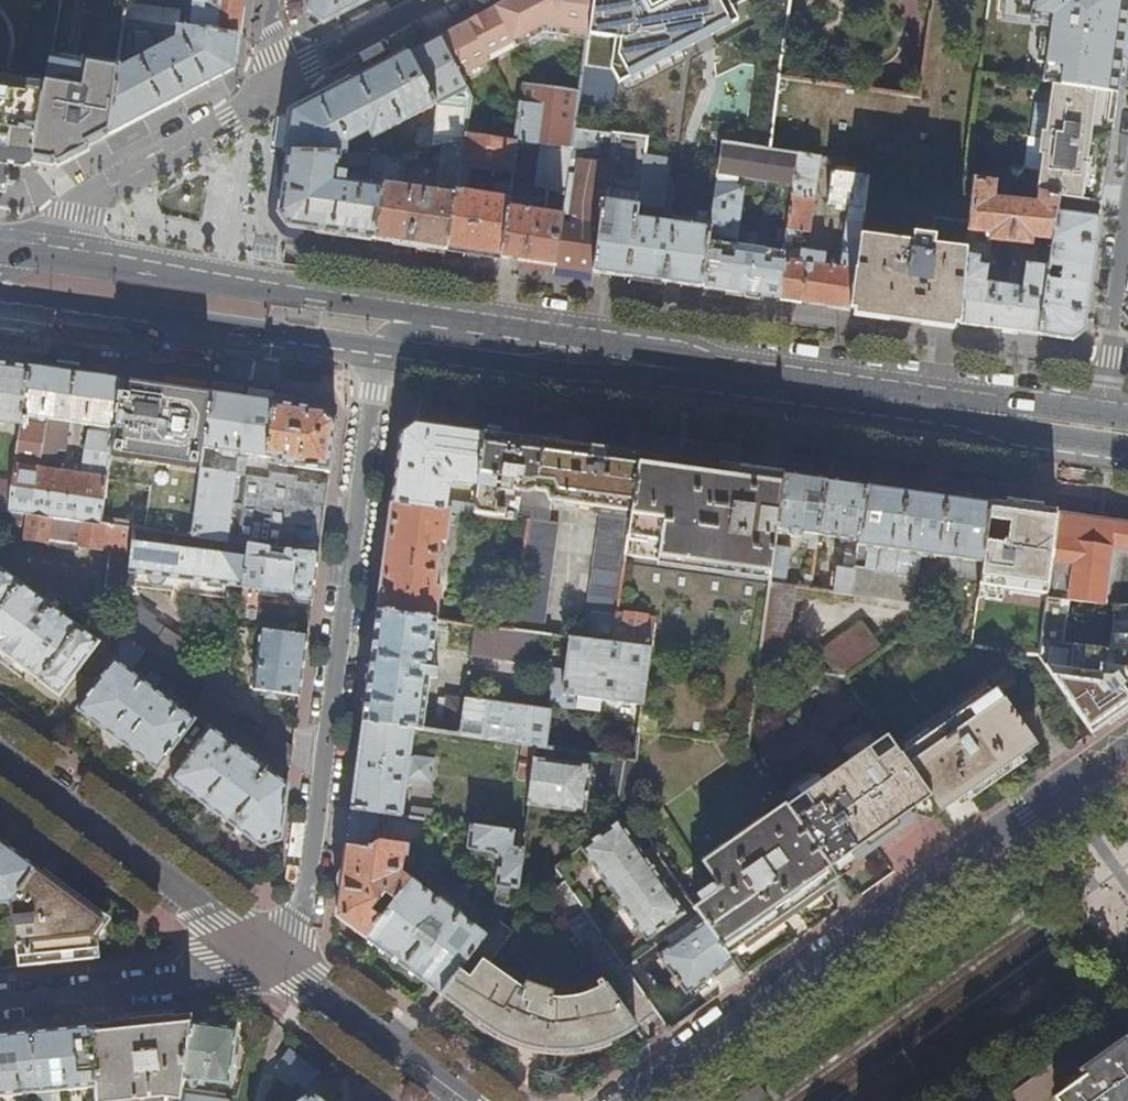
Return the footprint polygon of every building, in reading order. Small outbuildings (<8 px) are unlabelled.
[(46,83),(45,92),(66,95),(65,97),(86,101),(94,41),(122,44),(124,33),(126,21),(126,20),(129,0),(60,0),(46,83)] [(177,28),(180,29),(239,37),(241,24),(244,0),(195,0),(193,12),(179,10),(177,28)] [(310,12),(325,24),(370,0),(311,0),(310,12)] [(441,38),(460,77),(490,61),(488,57),(514,43),(516,48),(542,34),(588,40),(593,0),(512,0),(489,12),(441,38)] [(588,40),(580,93),(576,129),(608,134),(612,106),(704,119),(695,185),(717,188),(717,186),(719,176),(723,146),(771,152),(779,80),(780,75),(791,0),(593,0),(588,40)] [(1083,3),(1078,6),(1076,16),(1080,21),(1075,63),(1121,69),(1127,16),(1127,0),(1083,0),(1083,3)] [(177,28),(126,20),(126,21),(124,33),(149,34),(179,34),(180,29),(177,28)] [(149,34),(124,33),(122,44),(110,136),(234,71),(239,37),(180,29),(179,34),(178,37),(171,39),(167,40),(170,45),(158,51),(149,34)] [(460,77),(441,38),(409,54),(437,106),(467,91),(460,77)] [(122,44),(94,41),(86,101),(65,97),(66,95),(45,92),(32,165),(48,165),(110,136),(122,44)] [(437,106),(409,54),(347,87),(295,115),(289,153),(348,156),(348,144),(366,135),(369,142),(373,140),(374,141),(388,133),(388,132),(437,106)] [(6,186),(9,163),(32,165),(45,92),(46,83),(0,77),(0,185),(6,186)] [(580,93),(526,85),(518,144),(541,146),(535,193),(547,195),(544,215),(509,211),(502,259),(510,260),(540,264),(557,267),(564,217),(569,175),(571,160),(576,129),(580,93)] [(1060,198),(1104,205),(1111,154),(1117,95),(1053,85),(1046,135),(1041,134),(1038,156),(1043,157),(1038,193),(1040,194),(1060,198)] [(471,98),(467,91),(437,106),(434,128),(432,148),(441,146),(464,142),(465,138),(471,98)] [(432,148),(434,128),(420,130),(418,151),(432,148)] [(608,134),(576,129),(571,160),(610,165),(615,135),(608,134)] [(648,138),(638,206),(654,208),(653,222),(668,224),(669,214),(664,214),(670,175),(672,174),(678,137),(648,133),(648,138)] [(610,165),(605,201),(638,206),(648,138),(616,134),(615,135),(610,165)] [(518,145),(465,138),(464,142),(449,251),(476,255),(502,259),(509,211),(512,187),(498,185),(496,196),(468,192),(471,169),(514,174),(518,145)] [(386,157),(375,240),(411,245),(449,251),(464,142),(441,146),(435,192),(397,188),(400,163),(415,161),(414,151),(386,157)] [(793,187),(797,155),(771,152),(723,146),(719,176),(793,187)] [(290,228),(338,235),(375,240),(386,157),(348,156),(289,153),(281,214),(290,228)] [(785,262),(780,299),(822,305),(849,310),(855,272),(856,272),(860,240),(869,178),(833,173),(829,204),(850,207),(842,270),(825,267),(826,254),(790,249),(792,244),(793,239),(802,240),(803,233),(811,234),(820,171),(822,159),(797,155),(793,187),(788,219),(787,232),(783,261),(785,262)] [(610,165),(571,160),(569,175),(578,176),(572,218),(564,217),(557,267),(579,270),(595,272),(605,201),(610,165)] [(967,254),(960,325),(998,330),(1041,336),(1051,264),(1040,262),(1039,268),(1028,267),(1024,290),(986,285),(991,241),(1031,245),(1032,239),(1054,241),(1057,214),(1060,198),(1040,194),(1039,205),(991,201),(993,183),(974,181),(967,254)] [(713,213),(703,288),(744,294),(780,299),(785,262),(783,261),(787,232),(771,230),(769,251),(751,249),(752,238),(743,237),(741,247),(718,244),(719,239),(737,242),(744,190),(717,186),(717,188),(713,213)] [(605,201),(595,272),(612,275),(629,277),(638,206),(605,201)] [(638,206),(629,277),(662,282),(703,288),(713,213),(699,212),(697,213),(696,221),(691,220),(690,227),(668,224),(653,222),(654,208),(638,206)] [(1051,264),(1041,336),(1065,340),(1072,341),(1084,333),(1092,277),(1100,219),(1057,214),(1054,241),(1051,264)] [(771,230),(787,232),(788,219),(773,217),(771,230)] [(938,322),(960,325),(967,254),(933,250),(934,240),(917,238),(916,247),(860,240),(856,272),(855,272),(849,310),(938,322)] [(33,354),(31,368),(76,374),(77,360),(33,354)] [(22,423),(30,368),(8,364),(0,363),(0,420),(22,423)] [(31,368),(30,368),(22,423),(13,481),(9,511),(102,523),(108,480),(114,432),(95,430),(90,430),(89,441),(84,447),(86,451),(83,475),(39,469),(46,426),(69,429),(69,421),(95,425),(115,428),(121,380),(86,375),(76,374),(31,368)] [(151,486),(144,530),(193,537),(195,537),(204,468),(208,435),(213,393),(162,386),(121,380),(115,428),(114,432),(108,480),(151,486)] [(275,390),(274,401),(295,404),(296,393),(275,390)] [(240,397),(213,393),(208,435),(204,468),(247,475),(249,454),(268,457),(269,443),(270,436),(274,401),(251,398),(244,397),(240,397)] [(295,404),(274,401),(270,436),(269,443),(268,457),(267,461),(271,472),(286,475),(288,465),(330,472),(334,444),(337,422),(326,409),(307,406),(295,404)] [(398,462),(392,503),(446,510),(448,500),(454,501),(455,495),(448,495),(449,488),(455,483),(479,487),(486,432),(449,427),(415,423),(402,433),(398,462)] [(511,436),(486,432),(479,487),(477,497),(475,514),(528,521),(525,541),(522,562),(512,630),(543,634),(560,523),(550,522),(553,502),(598,508),(597,515),(601,515),(588,611),(593,612),(589,640),(643,647),(647,619),(618,615),(639,464),(641,454),(582,446),(511,436)] [(268,457),(249,454),(247,475),(270,478),(271,472),(267,461),(268,457)] [(672,469),(639,464),(618,615),(647,619),(657,620),(653,648),(640,731),(746,746),(757,669),(768,586),(773,549),(775,532),(783,477),(748,473),(736,471),(735,478),(672,469)] [(298,476),(286,475),(271,472),(270,478),(247,475),(204,468),(195,537),(248,544),(270,547),(287,550),(320,554),(325,512),(329,481),(321,486),(300,482),(298,480),(298,476)] [(804,551),(814,554),(816,539),(824,483),(797,479),(783,477),(775,532),(782,533),(792,543),(805,545),(804,551)] [(9,511),(13,481),(0,479),(0,510),(9,511)] [(843,486),(824,483),(816,539),(857,546),(866,489),(843,486)] [(883,492),(866,489),(857,546),(855,559),(850,597),(910,605),(917,558),(980,568),(989,506),(922,497),(912,496),(883,492)] [(457,512),(475,514),(477,497),(465,496),(465,502),(458,501),(457,512)] [(385,557),(378,612),(437,620),(442,588),(436,588),(442,543),(447,544),(452,511),(446,510),(392,503),(385,557)] [(989,506),(978,591),(1002,594),(1005,573),(1048,579),(1055,516),(989,506)] [(102,523),(9,511),(0,510),(0,511),(0,539),(26,542),(27,538),(101,547),(102,538),(112,539),(114,526),(102,523)] [(1055,516),(1048,579),(1047,581),(1046,600),(1097,607),(1101,607),(1127,607),(1127,525),(1104,522),(1055,516)] [(144,530),(135,529),(131,561),(130,572),(187,579),(193,537),(144,530)] [(187,579),(243,587),(248,544),(195,537),(193,537),(187,579)] [(508,560),(522,562),(525,541),(511,539),(508,560)] [(317,571),(320,554),(287,550),(285,557),(269,555),(270,547),(248,544),(243,587),(293,594),(297,599),(313,601),(317,571)] [(129,579),(130,572),(131,561),(121,560),(122,550),(111,549),(108,577),(129,579)] [(788,551),(773,549),(768,586),(783,588),(788,551)] [(850,599),(850,597),(855,559),(843,558),(841,573),(833,572),(830,597),(850,599)] [(101,642),(2,569),(0,571),(0,650),(9,657),(40,679),(39,681),(60,696),(101,642)] [(941,579),(978,583),(979,577),(935,572),(933,583),(941,583),(941,579)] [(757,669),(783,671),(793,589),(783,588),(768,586),(757,669)] [(153,649),(166,628),(140,611),(132,610),(133,600),(127,600),(124,631),(153,649)] [(1127,652),(1127,607),(1101,607),(1098,642),(1067,663),(1076,679),(1059,692),(1088,735),(1127,707),(1127,690),(1110,661),(1127,652)] [(370,666),(363,721),(415,728),(423,730),(438,620),(437,620),(378,612),(370,666)] [(653,648),(643,647),(589,640),(543,634),(512,630),(451,622),(447,650),(470,653),(464,701),(440,698),(436,726),(444,727),(443,733),(524,744),(536,746),(573,751),(610,756),(634,759),(636,759),(640,731),(653,648)] [(860,625),(818,654),(834,679),(843,680),(881,654),(860,625)] [(306,657),(308,636),(263,629),(255,688),(301,695),(306,657)] [(159,769),(197,719),(156,689),(163,679),(153,672),(146,681),(118,660),(80,710),(125,743),(159,769)] [(216,723),(226,712),(234,701),(208,684),(196,701),(197,709),(216,723)] [(994,692),(899,759),(939,815),(1033,748),(994,692)] [(240,722),(248,712),(234,701),(226,712),(240,722)] [(386,814),(403,816),(408,781),(431,784),(435,760),(411,757),(415,728),(363,721),(358,762),(351,809),(386,814)] [(262,846),(281,840),(286,805),(288,785),(212,729),(173,780),(215,811),(262,846)] [(288,765),(291,765),(294,747),(270,729),(260,744),(288,765)] [(827,782),(786,811),(829,873),(873,841),(871,838),(883,830),(885,833),(921,807),(928,817),(939,815),(899,759),(886,740),(845,769),(859,785),(854,789),(860,797),(850,805),(844,798),(840,797),(827,782)] [(519,779),(532,781),(536,746),(524,744),(519,779)] [(571,763),(573,751),(536,746),(532,781),(529,805),(586,813),(592,766),(571,763)] [(631,777),(634,759),(610,756),(607,773),(631,777)] [(830,882),(833,880),(829,873),(786,811),(781,804),(701,860),(716,882),(712,885),(715,890),(693,905),(700,914),(729,955),(760,933),(793,909),(796,912),(803,910),(826,906),(831,903),(821,888),(830,882)] [(436,810),(414,807),(413,817),(434,821),(436,810)] [(337,917),(366,939),(411,878),(403,872),(406,856),(408,857),(410,845),(381,842),(386,814),(351,809),(343,873),(337,917)] [(685,913),(664,882),(672,876),(641,831),(632,838),(620,821),(581,848),(647,941),(685,913)] [(509,907),(517,895),(523,848),(514,847),(516,832),(471,826),(468,849),(493,853),(500,862),(499,864),(496,885),(498,886),(495,904),(500,905),(509,907)] [(12,901),(36,868),(37,867),(0,840),(0,902),(12,901)] [(57,963),(95,958),(94,935),(105,920),(97,913),(36,868),(12,901),(18,967),(57,963)] [(404,967),(442,995),(488,934),(411,878),(366,939),(388,954),(385,958),(386,962),(392,967),(397,970),(400,970),(404,967)] [(500,919),(509,907),(500,905),(488,920),(495,925),(500,919)] [(733,961),(729,955),(700,914),(684,925),(689,932),(659,954),(686,994),(733,961)] [(597,982),(600,986),(583,994),(568,997),(556,998),(543,996),(544,989),(518,977),(514,982),(490,964),(515,931),(500,919),(495,925),(488,934),(442,995),(461,1009),(492,1032),(508,1041),(527,1047),(544,1050),(564,1051),(581,1050),(600,1045),(619,1037),(635,1027),(602,980),(597,982)] [(95,1026),(95,1089),(95,1100),(107,1100),(163,1096),(182,1098),(184,1089),(185,1078),(193,1024),(194,1015),(148,1020),(95,1026)] [(220,1027),(193,1024),(185,1078),(230,1083),(237,1029),(220,1027)] [(0,1037),(0,1098),(95,1089),(95,1026),(32,1033),(0,1037)] [(1121,1042),(1079,1072),(1064,1083),(1067,1088),(1051,1100),(1052,1100),(1127,1100),(1127,1051),(1121,1042)] [(318,1073),(290,1052),(278,1067),(307,1088),(318,1073)] [(184,1089),(182,1098),(182,1100),(230,1100),(227,1095),(184,1089)] [(312,1093),(300,1100),(323,1100),(312,1093)]
